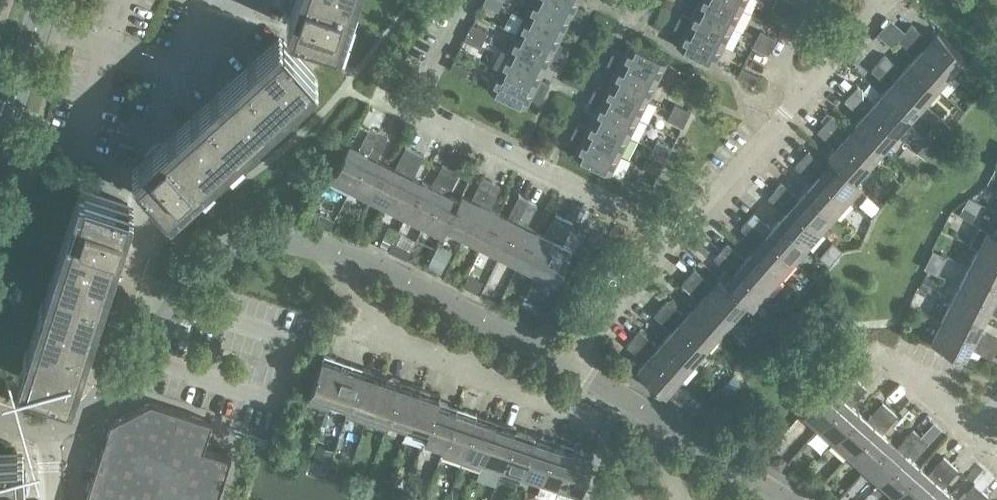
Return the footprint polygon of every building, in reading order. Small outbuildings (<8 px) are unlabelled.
[(292,24),(335,38),(347,0),(300,0),(292,24)] [(483,2),(498,10),(503,1),(500,0),(484,0),(483,2)] [(546,0),(531,0),(525,12),(563,31),(567,23),(577,28),(582,18),(546,0)] [(582,18),(586,9),(576,4),(578,0),(546,0),(582,18)] [(730,0),(698,0),(695,6),(733,25),(742,6),(730,0)] [(786,16),(790,7),(776,0),(775,0),(771,8),(786,16)] [(733,25),(695,6),(691,15),(682,10),(677,20),(724,43),(733,25)] [(563,31),(525,12),(516,30),(564,54),(568,46),(558,41),(563,31)] [(724,43),(677,20),(673,29),(682,33),(677,43),(715,62),(724,43)] [(469,30),(484,38),(488,31),(473,23),(469,30)] [(937,30),(937,31),(930,39),(912,23),(906,30),(952,72),(966,56),(939,31),(937,30)] [(757,36),(773,44),(776,37),(761,29),(757,36)] [(469,30),(465,39),(480,46),(484,38),(469,30)] [(564,54),(516,30),(506,49),(545,68),(549,59),(559,64),(564,54)] [(952,72),(906,30),(899,38),(916,54),(910,61),(938,87),(952,72)] [(753,45),(768,53),(773,44),(757,36),(753,45)] [(283,37),(179,131),(136,170),(166,204),(177,194),(314,71),(283,37)] [(629,41),(628,42),(624,51),(615,46),(610,56),(657,79),(667,60),(629,41)] [(545,68),(506,49),(497,67),(545,91),(550,82),(540,77),(545,68)] [(938,87),(910,61),(903,69),(885,54),(879,61),(925,102),(938,87)] [(657,79),(610,56),(605,64),(615,69),(610,79),(648,98),(657,79)] [(470,67),(454,59),(450,67),(466,75),(470,67)] [(925,102),(879,61),(872,69),(890,84),(883,92),(911,117),(925,102)] [(753,82),(758,74),(742,66),(738,75),(753,82)] [(545,91),(497,67),(488,86),(526,105),(530,96),(540,101),(545,91)] [(706,80),(690,72),(686,80),(702,88),(706,80)] [(648,98),(610,79),(606,87),(596,82),(591,92),(639,116),(648,98)] [(911,117),(883,92),(876,100),(858,84),(851,92),(898,133),(911,117)] [(639,116),(591,92),(587,101),(597,105),(592,115),(630,134),(639,116)] [(898,133),(851,92),(845,99),(862,115),(855,123),(884,148),(898,133)] [(671,109),(687,117),(690,110),(675,102),(671,109)] [(667,118),(682,125),(687,117),(671,109),(667,118)] [(884,148),(855,123),(849,130),(831,114),(824,122),(870,163),(884,148)] [(630,134),(592,115),(588,124),(578,119),(573,129),(621,152),(630,134)] [(870,163),(824,122),(818,130),(835,145),(828,153),(834,158),(857,178),(870,163)] [(332,177),(351,187),(378,132),(369,128),(359,149),(349,144),(332,177)] [(621,152),(573,129),(569,138),(579,142),(574,152),(611,171),(621,152)] [(378,132),(351,187),(369,196),(386,162),(376,157),(387,136),(378,132)] [(653,146),(668,153),(672,146),(657,139),(653,146)] [(118,141),(114,158),(129,162),(134,145),(118,141)] [(395,167),(386,162),(369,196),(388,205),(415,150),(405,145),(395,167)] [(649,154),(664,162),(668,153),(653,146),(649,154)] [(415,150),(388,205),(406,214),(423,181),(413,176),(424,155),(415,150)] [(857,178),(834,158),(827,166),(808,150),(802,157),(849,199),(863,184),(857,178)] [(849,199),(802,157),(795,165),(813,182),(807,189),(835,214),(849,199)] [(431,185),(423,181),(406,214),(424,223),(452,168),(442,163),(431,185)] [(452,168),(424,223),(443,232),(446,226),(459,199),(449,194),(460,173),(452,168)] [(634,184),(649,192),(654,183),(638,175),(634,184)] [(472,197),(462,192),(459,199),(446,226),(464,235),(491,180),(482,176),(472,197)] [(491,180),(464,235),(482,244),(499,210),(490,205),(500,185),(491,180)] [(835,214),(807,189),(800,197),(782,180),(775,188),(822,230),(835,214)] [(24,376),(67,390),(127,202),(84,188),(24,376)] [(822,230),(775,188),(768,196),(786,212),(779,219),(808,245),(822,230)] [(509,215),(499,210),(482,244),(501,253),(528,198),(519,194),(509,215)] [(528,198),(501,253),(519,262),(536,229),(526,224),(537,203),(528,198)] [(808,245),(779,219),(773,227),(755,211),(748,219),(794,260),(808,245)] [(545,233),(536,229),(519,262),(537,272),(564,217),(555,212),(545,233)] [(564,217),(537,272),(556,281),(573,247),(563,242),(574,222),(564,217)] [(794,260),(748,219),(741,226),(759,242),(752,250),(781,276),(794,260)] [(993,232),(987,228),(987,229),(978,224),(969,244),(978,248),(996,257),(996,234),(993,232)] [(436,252),(433,262),(445,266),(452,245),(440,241),(436,252)] [(781,276),(752,250),(746,257),(728,241),(720,249),(767,291),(781,276)] [(978,248),(968,266),(996,280),(996,257),(978,248)] [(767,291),(720,249),(714,256),(732,273),(725,281),(754,306),(767,291)] [(968,266),(960,284),(996,303),(996,280),(968,266)] [(754,306),(725,281),(719,276),(712,284),(695,268),(688,275),(734,316),(747,302),(753,307),(754,306)] [(734,316),(688,275),(681,283),(699,299),(692,306),(721,332),(734,316)] [(929,289),(933,281),(925,277),(921,285),(929,289)] [(960,284),(951,302),(985,319),(989,310),(996,314),(996,303),(960,284)] [(721,332),(692,306),(685,314),(668,298),(661,306),(707,347),(721,332)] [(951,302),(942,320),(996,347),(996,346),(996,336),(981,327),(985,319),(951,302)] [(707,347),(661,306),(654,313),(672,329),(665,337),(693,362),(707,347)] [(996,347),(942,320),(932,339),(966,356),(970,347),(992,357),(996,347)] [(693,362),(665,337),(658,344),(641,328),(634,336),(680,378),(693,362)] [(680,378),(634,336),(627,344),(644,360),(637,368),(666,393),(680,378)] [(343,359),(323,352),(309,395),(329,401),(343,359)] [(363,366),(343,359),(329,401),(348,408),(363,366)] [(382,372),(363,366),(348,408),(368,415),(382,372)] [(401,379),(382,372),(368,415),(387,421),(401,379)] [(829,384),(804,412),(820,426),(861,381),(853,374),(837,391),(829,384)] [(421,385),(401,379),(387,421),(407,428),(421,385)] [(725,387),(730,392),(736,385),(731,380),(725,387)] [(861,381),(820,426),(835,440),(860,412),(852,404),(868,387),(861,381)] [(440,392),(421,385),(407,428),(426,434),(438,399),(440,392)] [(721,388),(712,398),(718,404),(727,394),(721,388)] [(457,405),(438,399),(426,434),(424,441),(443,448),(457,405)] [(181,412),(147,401),(121,420),(110,427),(110,429),(104,446),(86,499),(213,499),(217,489),(220,487),(218,484),(227,458),(199,449),(208,421),(196,417),(193,416),(191,416),(181,412)] [(860,412),(835,440),(850,454),(891,408),(883,401),(868,418),(860,412)] [(477,412),(457,405),(443,448),(462,454),(477,412)] [(891,408),(850,454),(865,467),(891,439),(883,431),(898,414),(891,408)] [(496,418),(477,412),(462,454),(482,461),(496,418)] [(516,425),(496,418),(482,461),(501,467),(516,425)] [(521,474),(535,431),(516,425),(501,467),(498,478),(517,484),(521,474)] [(891,439),(865,467),(881,481),(922,435),(913,427),(898,445),(891,439)] [(554,438),(535,431),(521,474),(540,480),(554,438)] [(922,435),(881,481),(896,494),(921,466),(913,459),(929,441),(932,438),(924,432),(922,435)] [(574,444),(554,438),(540,480),(559,487),(574,444)] [(594,451),(574,444),(559,487),(580,493),(594,451)] [(17,450),(0,451),(0,499),(20,499),(17,450)] [(896,494),(902,499),(918,499),(952,462),(944,455),(928,472),(921,466),(896,494)] [(918,499),(946,499),(952,493),(944,486),(959,468),(952,462),(918,499)] [(404,492),(406,488),(404,484),(400,482),(396,484),(394,488),(396,493),(400,494),(404,492)] [(983,489),(975,482),(959,499),(973,499),(983,489)] [(973,499),(985,499),(990,495),(983,489),(973,499)]
